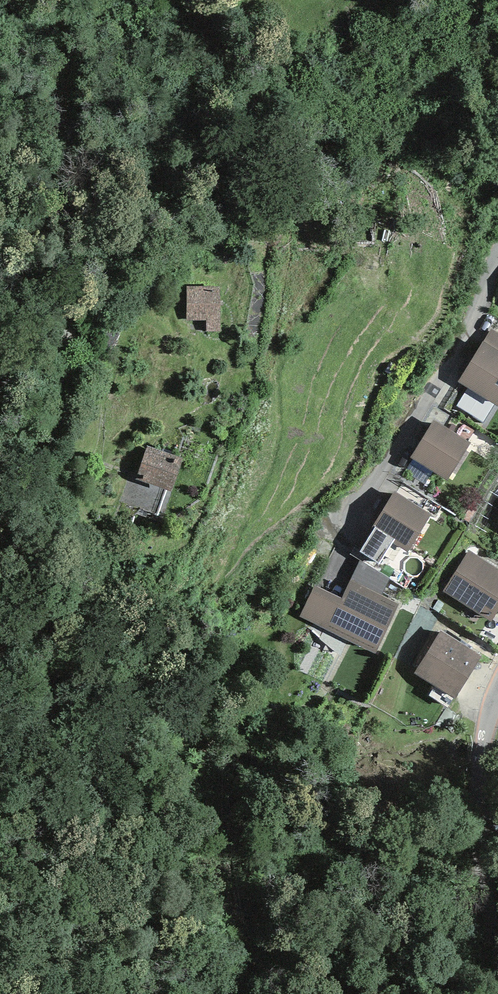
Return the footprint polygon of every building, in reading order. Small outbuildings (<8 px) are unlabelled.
[(220,287),(187,287),(187,320),(205,320),(205,332),(220,332),(220,287)] [(483,342),(497,352),(497,333),(491,329),(483,342)] [(483,342),(457,381),(497,406),(497,405),(497,352),(483,342)] [(434,420),(410,457),(447,480),(471,444),(434,420)] [(183,458),(148,445),(135,479),(129,477),(120,501),(158,516),(168,490),(170,491),(183,458)] [(431,515),(394,492),(373,526),(376,528),(394,539),(393,542),(408,551),(431,515)] [(393,542),(394,539),(376,528),(360,552),(379,563),(393,542)] [(396,548),(383,567),(394,574),(407,555),(396,548)] [(497,609),(497,569),(469,550),(442,590),(490,621),(497,609)] [(360,560),(350,581),(380,595),(390,579),(360,560)] [(380,595),(350,581),(342,598),(315,585),(299,617),(375,653),(399,604),(380,595)] [(456,699),(482,656),(440,630),(414,674),(456,699)]
